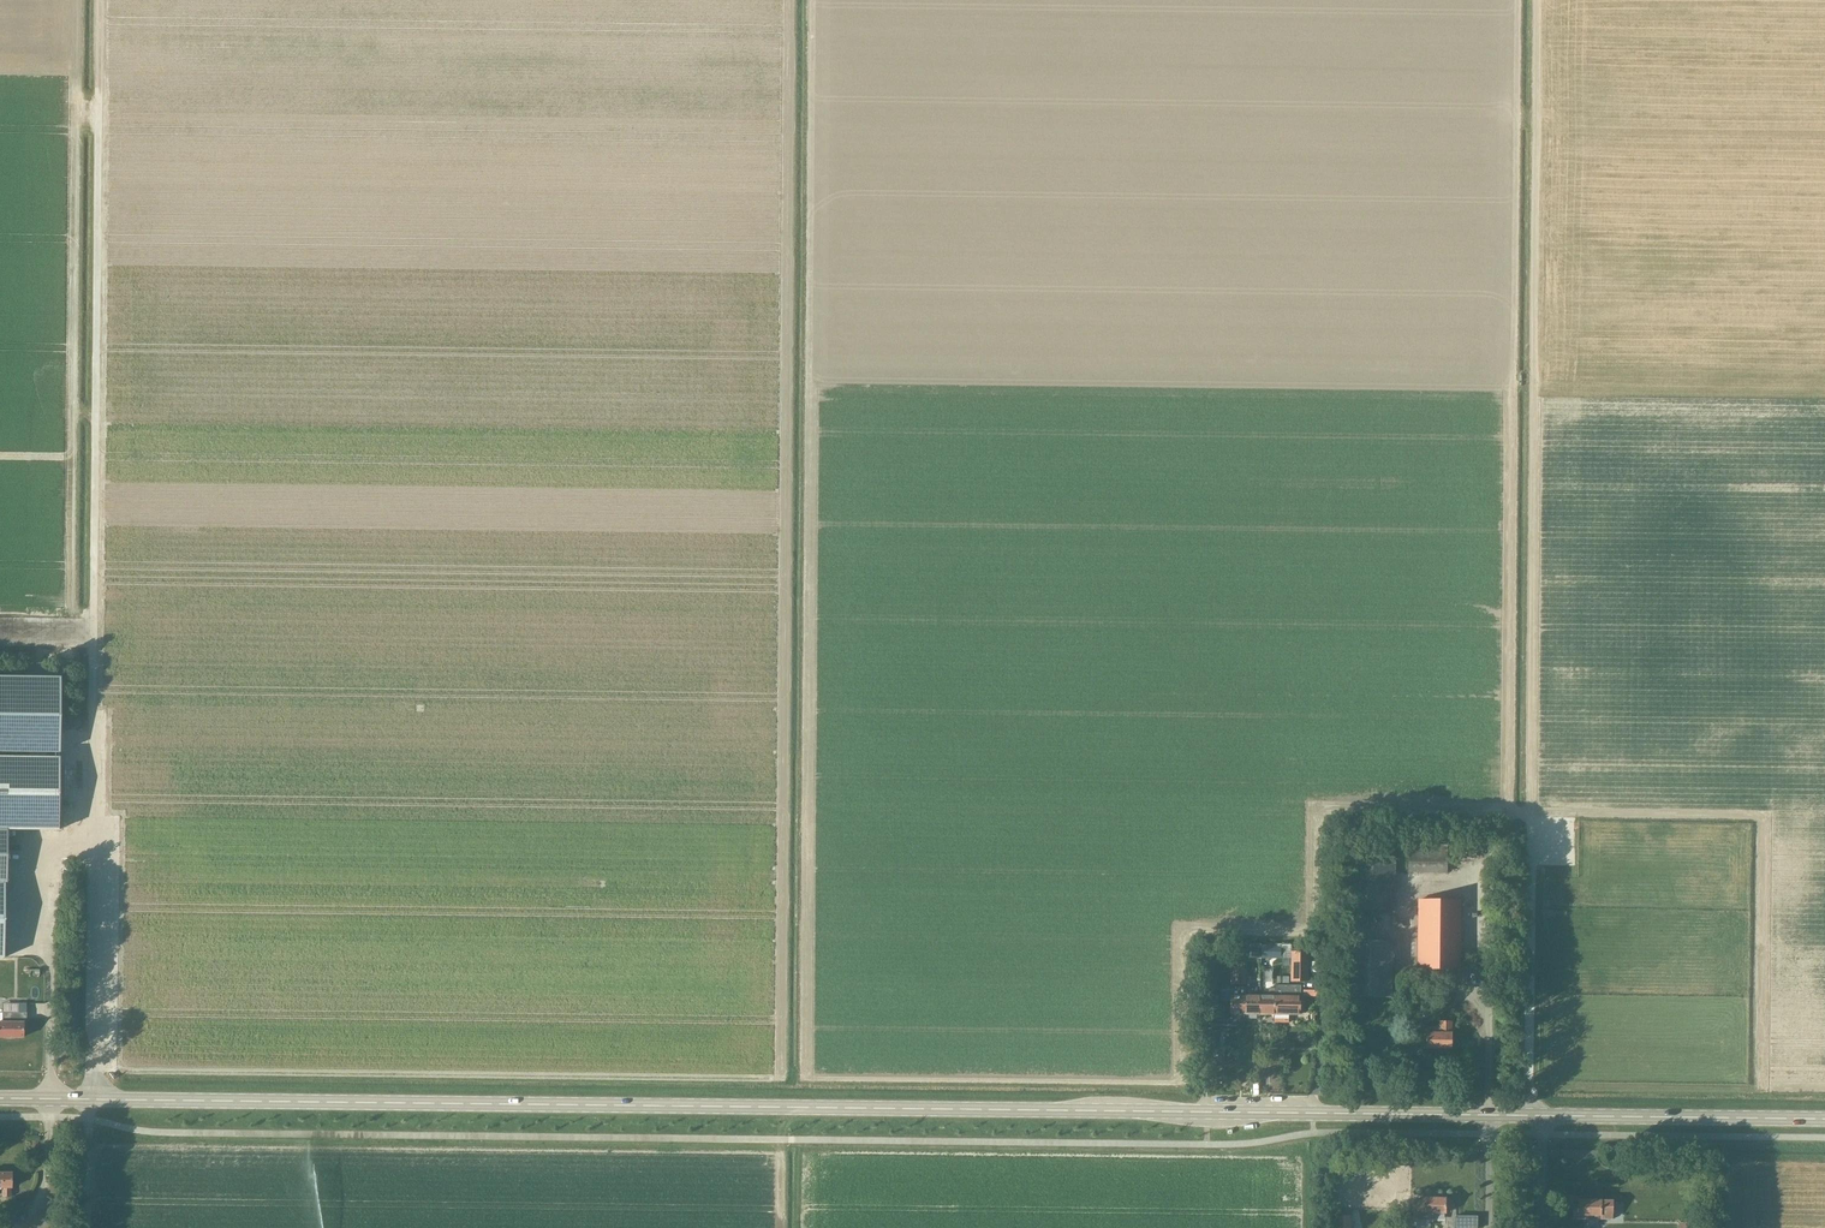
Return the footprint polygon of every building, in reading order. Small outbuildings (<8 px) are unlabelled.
[(59,753),(60,680),(0,679),(0,752),(59,753)] [(5,829),(56,829),(56,757),(0,756),(0,953),(2,953),(2,911),(3,881),(4,881),(5,829)] [(1448,851),(1446,851),(1409,850),(1408,872),(1447,873),(1448,851)] [(1469,905),(1477,905),(1478,896),(1470,896),(1469,905)] [(1459,968),(1460,900),(1419,899),(1418,968),(1459,968)] [(1261,945),(1261,957),(1277,958),(1277,946),(1261,945)] [(1291,951),(1291,980),(1307,981),(1308,952),(1291,951)] [(1243,984),(1243,967),(1244,954),(1231,953),(1231,984),(1243,984)] [(1205,987),(1215,987),(1215,960),(1205,960),(1205,987)] [(1300,985),(1290,985),(1275,985),(1275,987),(1274,1014),(1300,1014),(1300,985)] [(1245,1013),(1245,987),(1245,986),(1230,986),(1230,1013),(1245,1013)] [(1260,1014),(1260,995),(1252,995),(1251,987),(1245,987),(1245,1013),(1260,1014)] [(1274,1014),(1275,987),(1269,987),(1267,995),(1260,995),(1260,1014),(1274,1014)] [(23,1037),(23,1024),(26,1024),(26,1012),(2,1012),(2,1022),(0,1022),(0,1037),(23,1037)] [(1426,1047),(1451,1047),(1452,1021),(1440,1020),(1440,1026),(1426,1026),(1426,1047)] [(1304,1057),(1303,1041),(1287,1041),(1288,1057),(1304,1057)] [(11,1172),(0,1172),(0,1187),(2,1187),(2,1196),(11,1196),(11,1187),(11,1172)] [(1445,1197),(1422,1197),(1422,1200),(1413,1200),(1413,1221),(1432,1221),(1432,1212),(1445,1212),(1445,1209),(1452,1209),(1452,1198),(1445,1197)] [(1613,1200),(1601,1200),(1578,1199),(1578,1204),(1574,1204),(1574,1218),(1613,1219),(1613,1200)] [(1477,1215),(1455,1215),(1455,1227),(1477,1227),(1477,1215)] [(1334,1227),(1349,1227),(1349,1216),(1334,1216),(1334,1227)]
